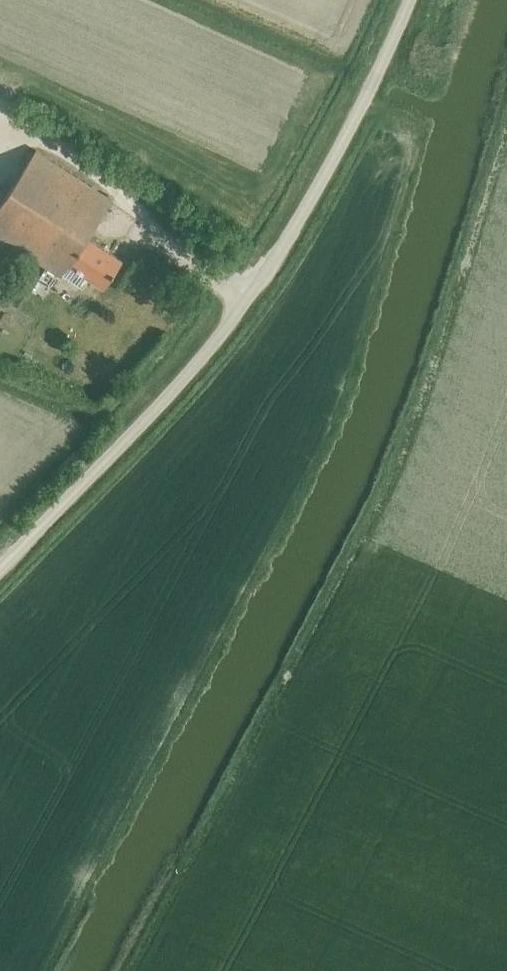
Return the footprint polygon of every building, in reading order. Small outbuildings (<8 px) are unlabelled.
[(0,203),(0,236),(61,276),(63,274),(83,287),(90,277),(104,286),(122,260),(87,237),(111,200),(35,150),(0,203)]
